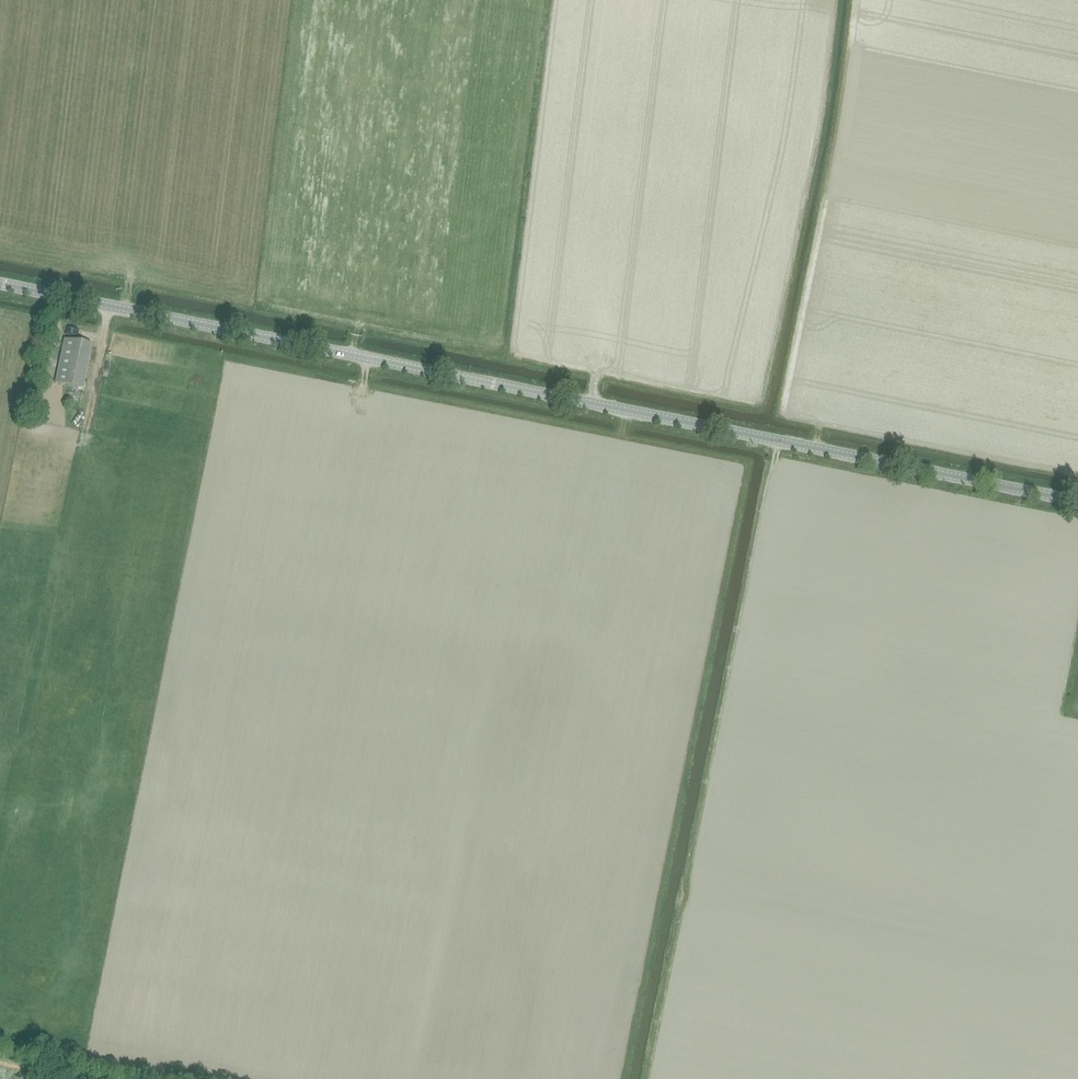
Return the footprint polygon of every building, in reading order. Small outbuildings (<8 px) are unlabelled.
[(92,345),(64,339),(54,384),(83,390),(92,345)]
